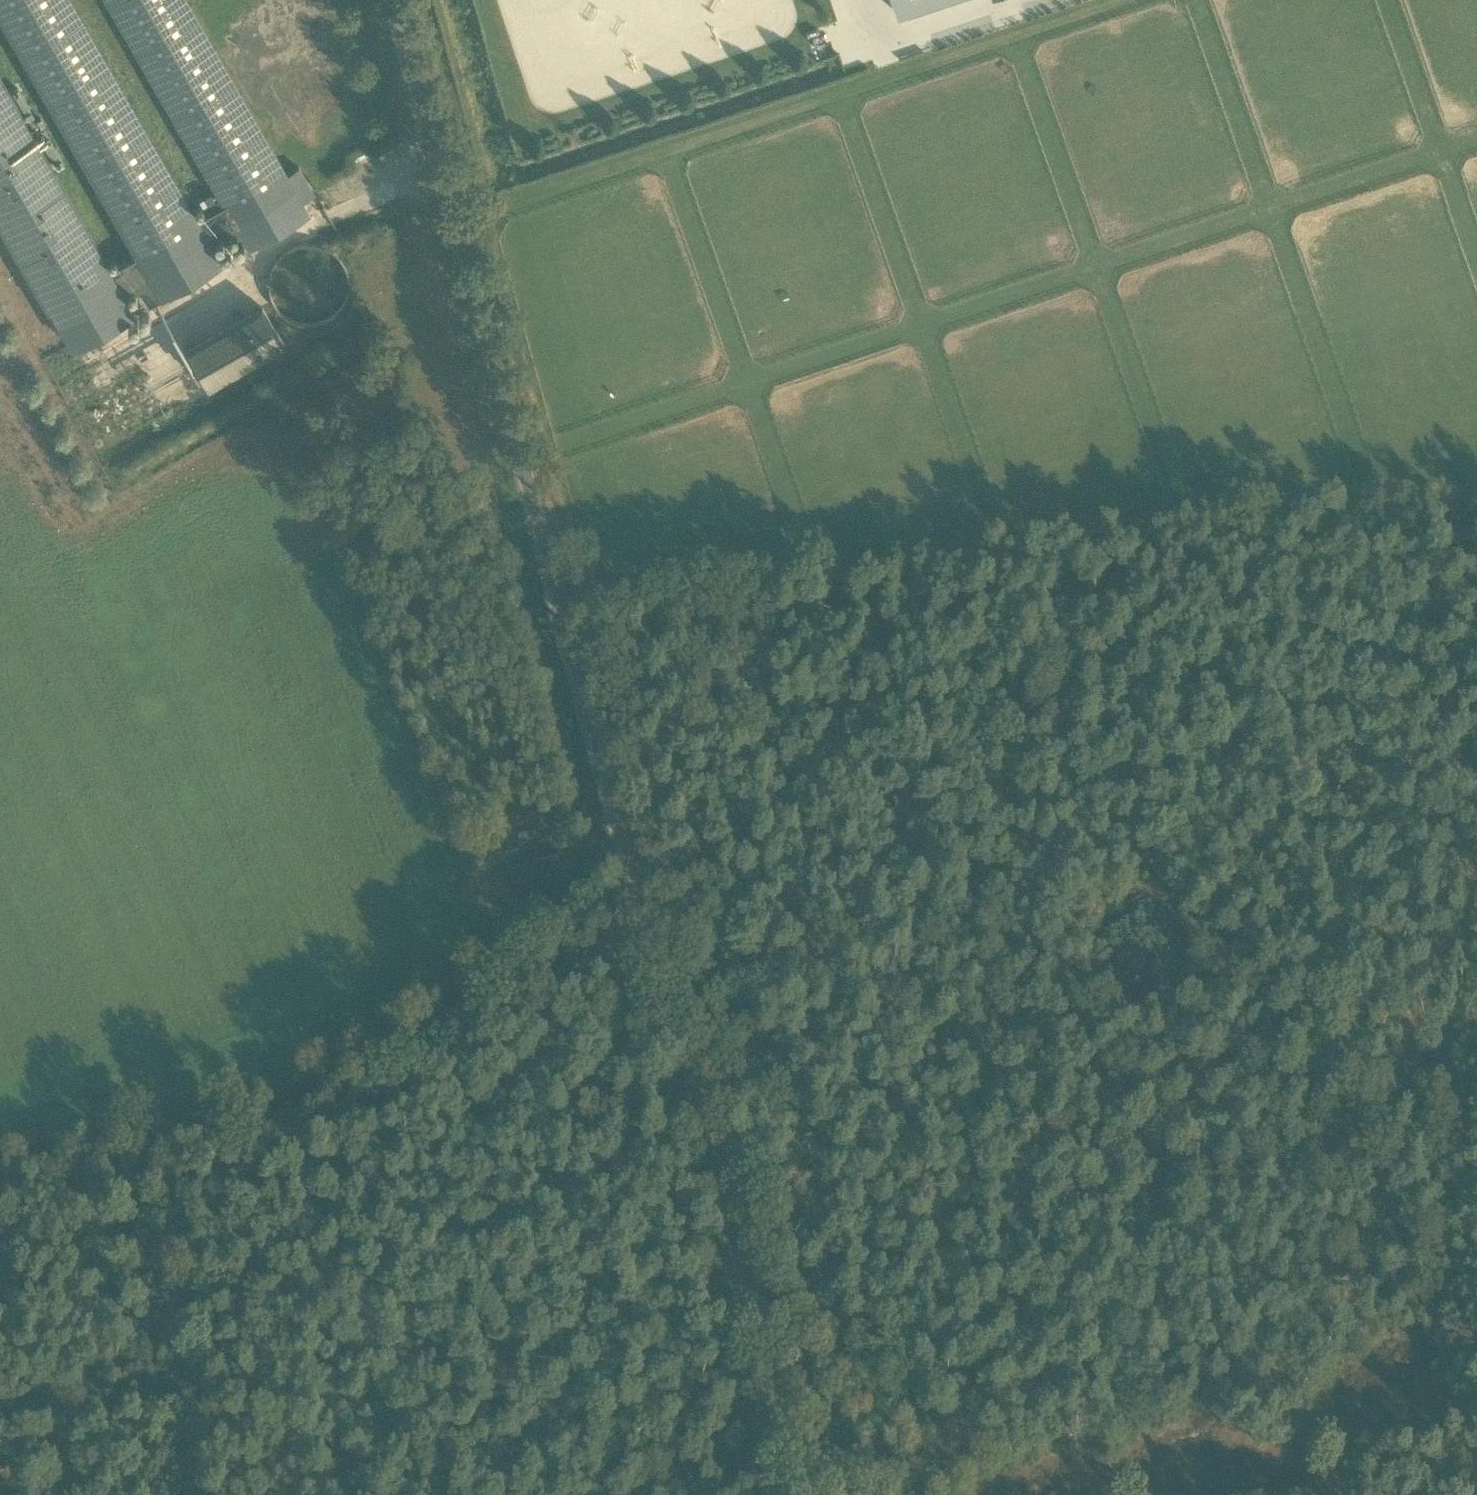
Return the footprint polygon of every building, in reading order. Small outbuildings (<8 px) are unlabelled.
[(125,291),(136,284),(148,305),(224,261),(212,241),(236,228),(247,248),(308,213),(302,201),(314,194),(298,167),(286,174),(251,115),(186,0),(105,0),(222,205),(199,218),(74,0),(0,0),(0,20),(135,255),(112,268),(0,74),(0,218),(74,347),(136,311),(125,291)] [(899,13),(940,0),(894,0),(899,13)] [(187,347),(208,385),(283,343),(262,305),(187,347)] [(507,862),(513,884),(560,870),(553,848),(507,862)]
